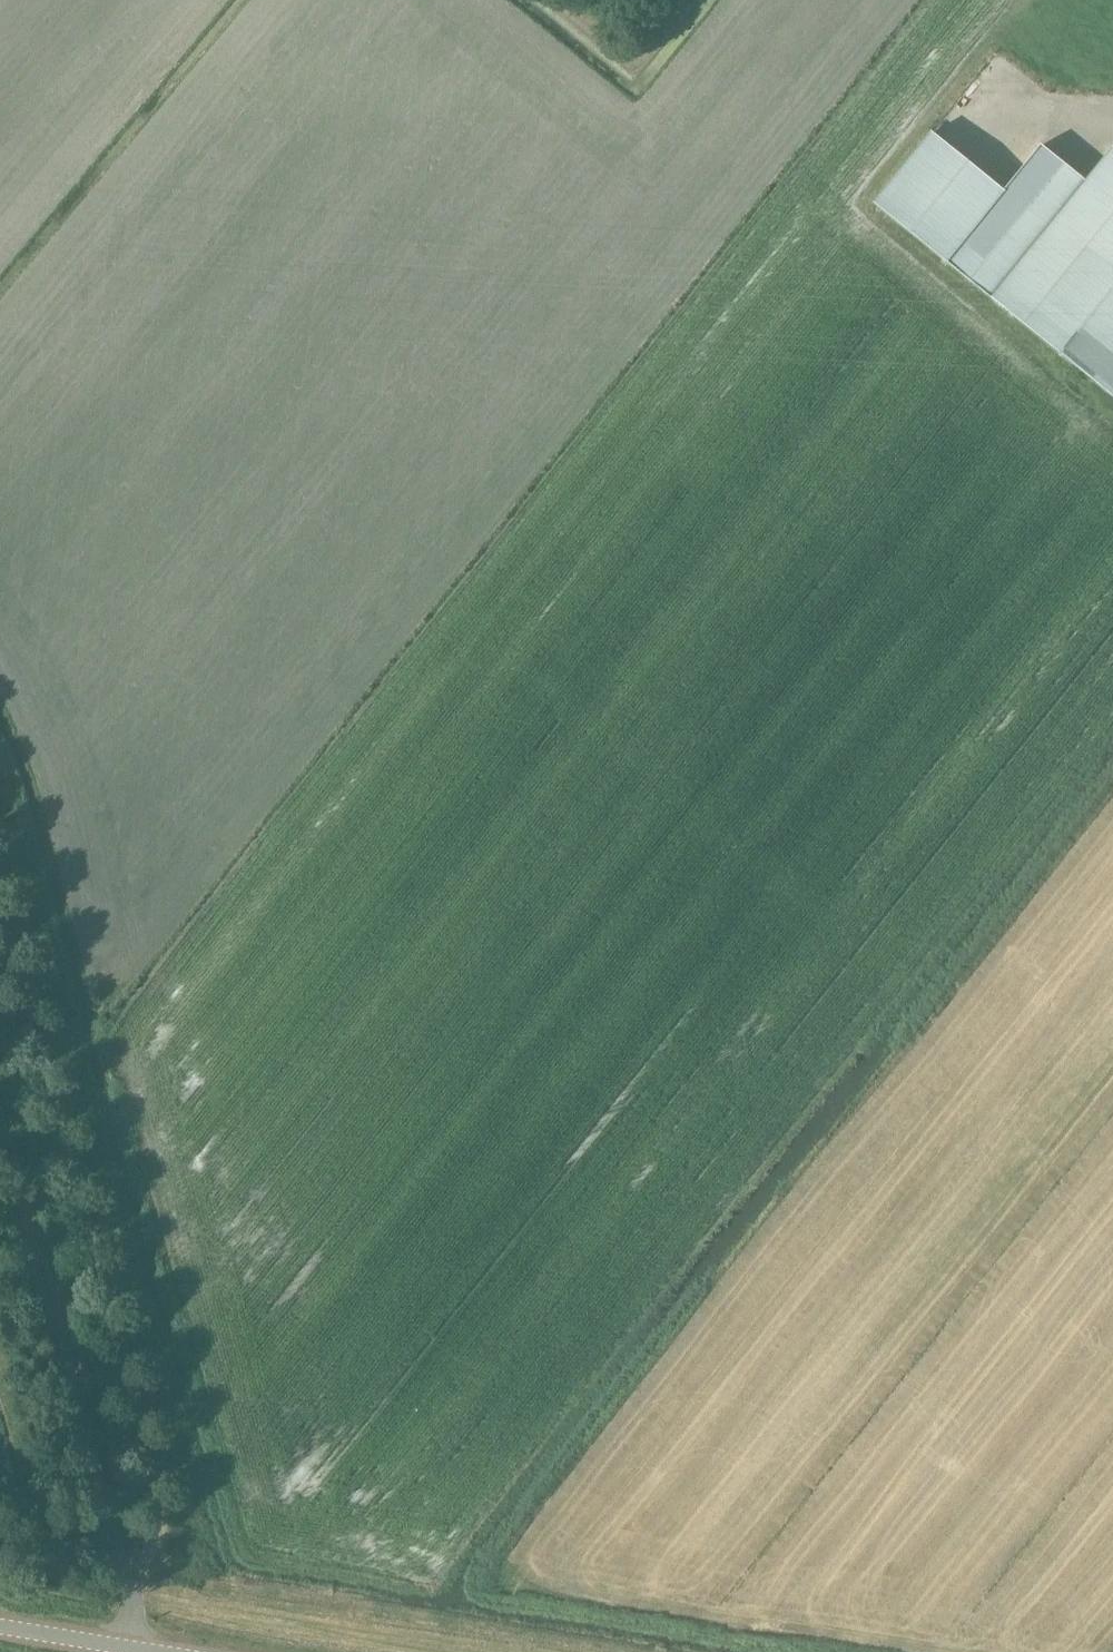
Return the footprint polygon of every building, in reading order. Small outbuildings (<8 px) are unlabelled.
[(873,203),(1112,398),(1112,148),(1112,147),(1085,181),(1040,145),(1003,190),(931,132),(873,203)]
